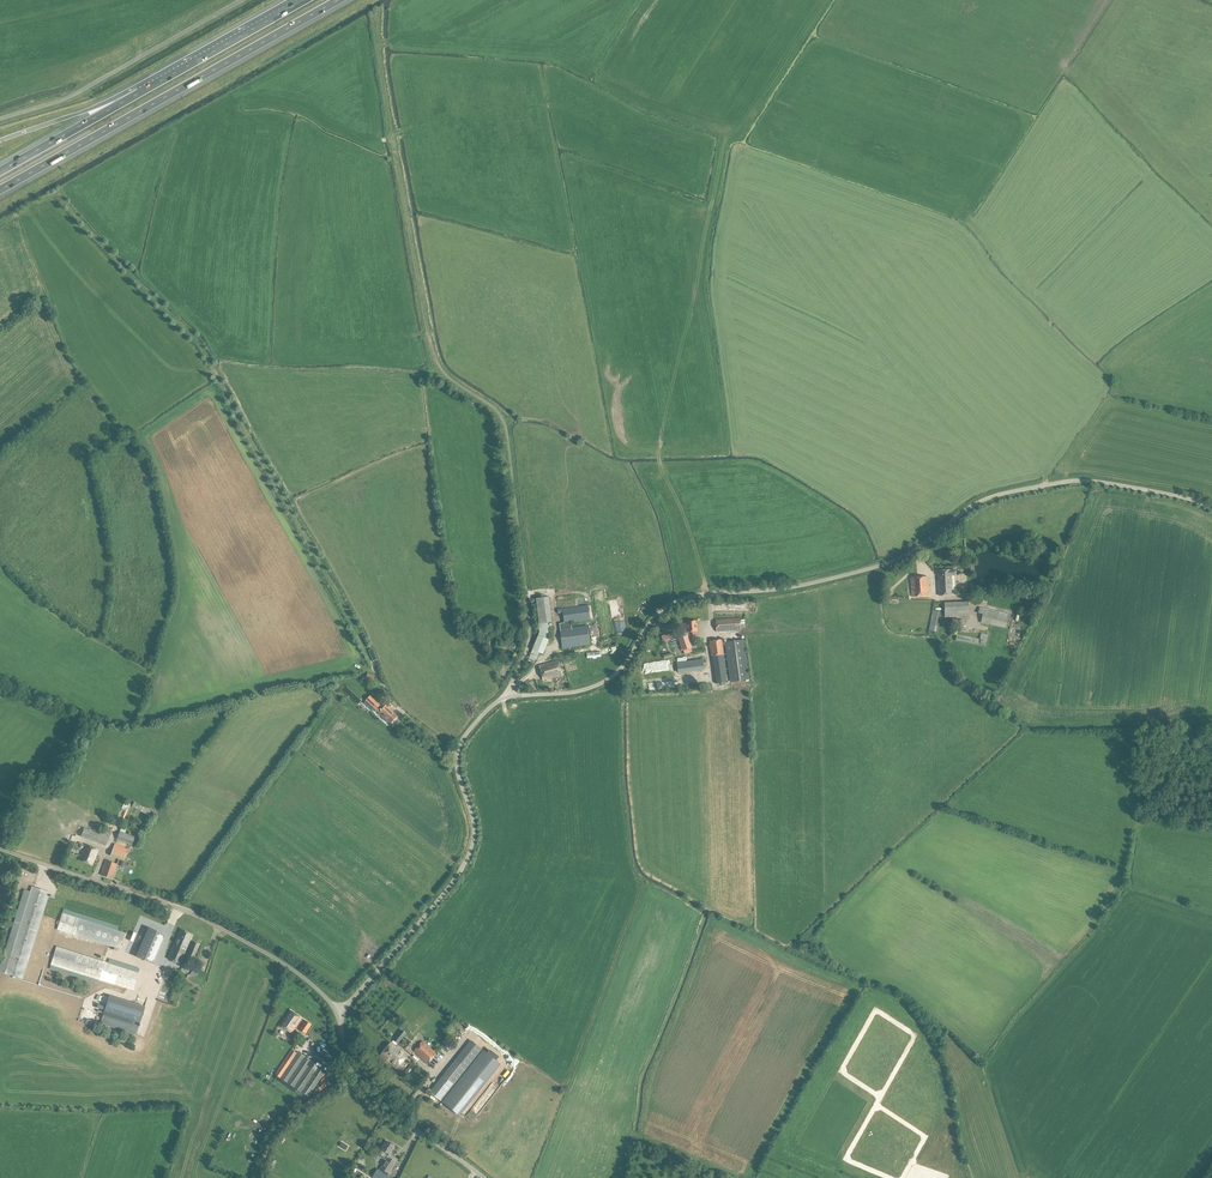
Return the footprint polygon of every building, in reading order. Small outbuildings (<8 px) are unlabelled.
[(955,570),(938,571),(939,595),(953,595),(952,575),(956,575),(955,570)] [(929,596),(928,577),(911,578),(912,597),(929,596)] [(549,597),(536,598),(539,624),(549,623),(552,623),(549,597)] [(617,631),(625,629),(618,599),(612,600),(615,611),(617,610),(618,615),(614,616),(617,631)] [(740,613),(744,605),(737,602),(734,610),(740,613)] [(969,602),(945,602),(945,618),(957,618),(957,619),(969,618),(969,602)] [(591,620),(589,605),(558,609),(558,614),(563,614),(564,623),(571,622),(591,620)] [(1009,614),(980,607),(978,613),(983,614),(981,623),(1006,629),(1009,614)] [(929,629),(929,631),(936,632),(940,612),(933,610),(929,629)] [(742,630),(741,619),(741,618),(716,620),(716,632),(742,630)] [(964,620),(955,620),(955,632),(964,632),(964,620)] [(698,635),(697,632),(697,624),(696,624),(696,621),(687,622),(688,632),(692,632),(693,635),(698,635)] [(564,623),(559,623),(563,648),(590,645),(588,625),(572,627),(571,622),(564,623)] [(549,623),(539,624),(540,633),(538,636),(547,639),(549,629),(549,623)] [(675,631),(661,636),(663,641),(677,636),(675,631)] [(686,633),(681,635),(682,638),(679,639),(683,650),(691,648),(686,633)] [(980,639),(957,634),(956,640),(986,647),(988,635),(981,633),(980,639)] [(549,640),(547,639),(538,636),(533,650),(539,652),(543,654),(549,640)] [(485,650),(491,649),(492,649),(491,638),(484,639),(485,650)] [(514,654),(517,642),(498,638),(495,649),(514,654)] [(600,641),(602,650),(615,646),(613,638),(600,641)] [(722,640),(710,641),(712,657),(713,657),(724,655),(723,645),(722,643),(722,640)] [(744,640),(722,643),(723,645),(725,645),(730,682),(750,680),(744,640)] [(373,661),(377,660),(372,648),(368,650),(373,661)] [(539,652),(533,650),(528,661),(533,663),(534,660),(536,661),(539,652)] [(724,655),(713,657),(717,684),(727,683),(724,655)] [(703,659),(677,663),(678,672),(704,668),(703,659)] [(540,665),(544,680),(562,675),(558,660),(540,665)] [(365,680),(373,683),(375,677),(368,674),(365,680)] [(366,700),(366,701),(364,703),(373,711),(375,708),(392,724),(398,716),(386,705),(383,708),(370,696),(366,700)] [(151,811),(134,802),(132,807),(148,816),(151,811)] [(99,834),(84,828),(81,837),(96,842),(99,834)] [(135,837),(120,831),(117,839),(132,845),(135,837)] [(67,850),(78,855),(83,844),(77,842),(76,844),(71,842),(67,850)] [(128,849),(114,844),(113,849),(127,854),(128,849)] [(92,865),(98,850),(85,846),(79,860),(92,865)] [(112,879),(117,864),(106,861),(101,875),(112,879)] [(24,889),(0,966),(0,973),(23,980),(50,892),(31,886),(30,891),(24,889)] [(63,909),(57,930),(120,950),(125,933),(120,931),(121,927),(63,909)] [(152,964),(165,935),(148,928),(136,957),(152,964)] [(192,935),(180,930),(168,959),(180,964),(192,935)] [(193,941),(186,957),(193,960),(200,944),(193,941)] [(108,963),(56,946),(49,969),(97,984),(98,980),(133,991),(140,969),(109,959),(108,963)] [(159,997),(166,999),(171,982),(164,980),(159,997)] [(109,995),(100,1024),(136,1036),(145,1007),(109,995)] [(424,1008),(416,1018),(416,1022),(419,1025),(423,1024),(431,1014),(431,1010),(427,1007),(424,1008)] [(291,1033),(302,1018),(291,1010),(281,1026),(291,1033)] [(306,1034),(312,1025),(306,1021),(300,1030),(306,1034)] [(392,1042),(396,1046),(399,1043),(406,1034),(402,1030),(394,1040),(392,1042)] [(435,1055),(437,1053),(422,1041),(414,1051),(428,1064),(430,1061),(431,1061),(436,1055),(435,1055)] [(396,1046),(392,1042),(380,1057),(387,1062),(388,1061),(397,1069),(408,1055),(396,1046)] [(326,1071),(311,1061),(298,1052),(290,1063),(285,1060),(275,1075),(309,1097),(326,1071)] [(443,1103),(466,1069),(452,1059),(428,1093),(443,1103)] [(382,1149),(378,1155),(386,1160),(387,1157),(390,1158),(392,1155),(391,1154),(390,1155),(390,1154),(395,1146),(387,1141),(384,1145),(383,1144),(381,1148),(382,1148),(382,1149)] [(339,1146),(346,1150),(348,1146),(342,1142),(339,1146)] [(387,1157),(386,1160),(380,1168),(389,1174),(397,1162),(390,1158),(387,1157)] [(379,1170),(378,1169),(372,1177),(392,1177),(388,1175),(388,1176),(379,1170)]
